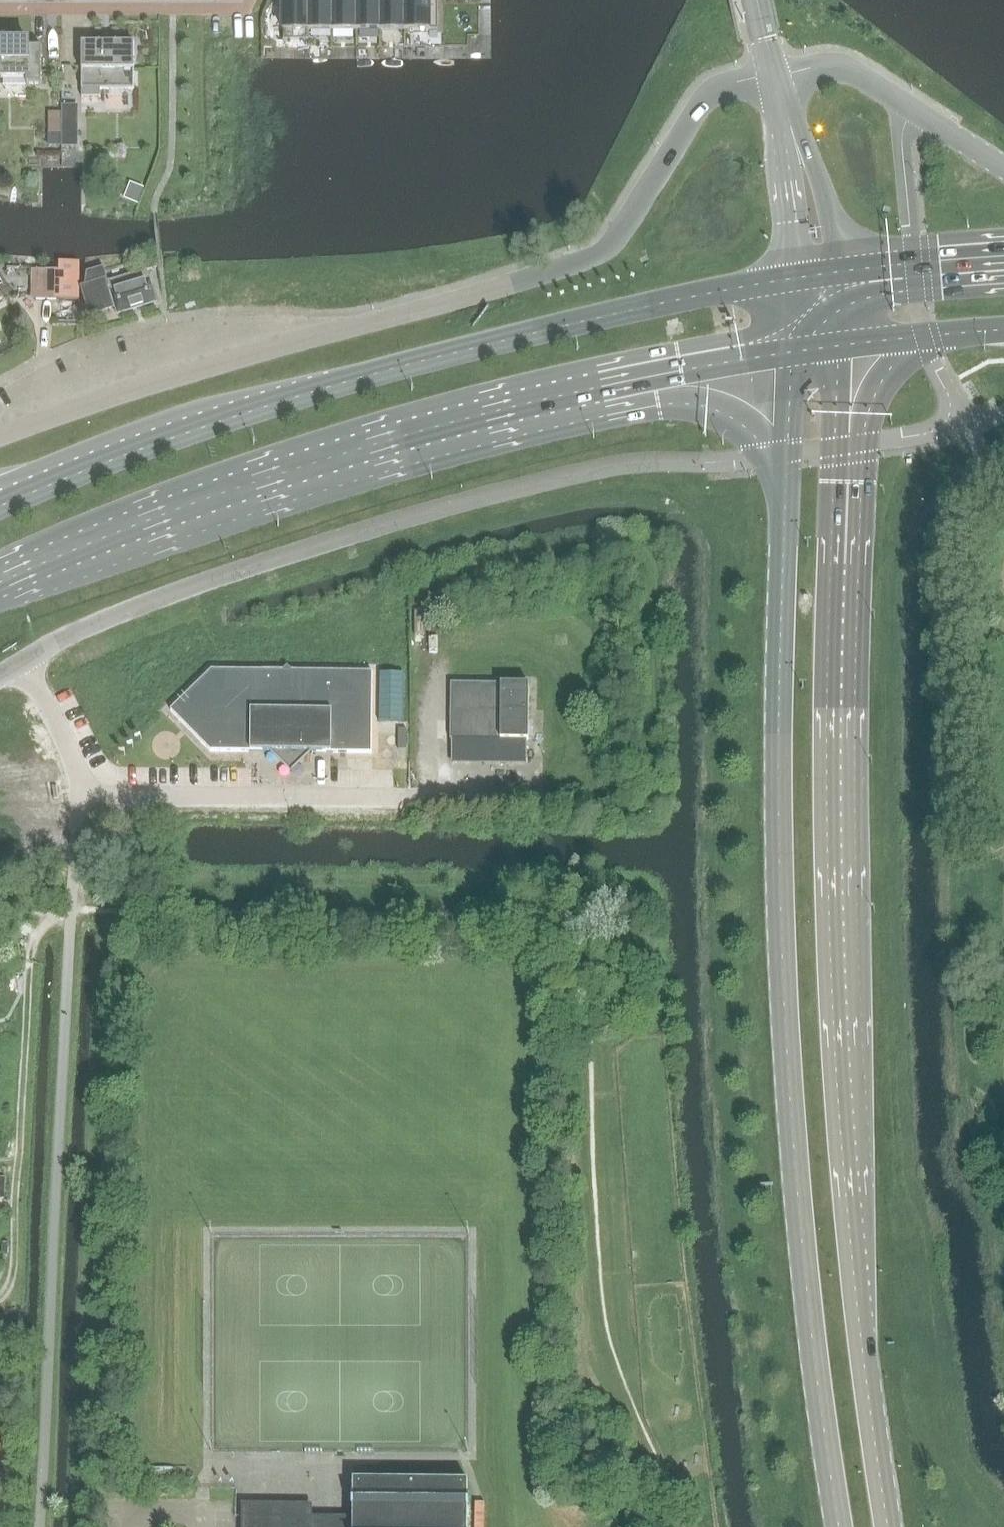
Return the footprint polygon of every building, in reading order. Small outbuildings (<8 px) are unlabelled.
[(281,30),(283,30),(283,40),(309,40),(309,31),(307,31),(307,0),(283,0),(283,10),(281,10),(281,30)] [(307,31),(309,31),(332,31),(332,0),(307,0),(307,31)] [(332,31),(356,31),(356,0),(332,0),(332,31)] [(356,31),(380,31),(380,0),(356,0),(356,31)] [(380,31),(404,31),(404,0),(380,0),(380,31)] [(404,31),(429,31),(429,30),(437,30),(437,0),(404,0),(404,31)] [(26,84),(41,84),(41,48),(28,48),(28,43),(1,43),(1,79),(26,79),(26,84)] [(100,98),(100,90),(134,90),(134,43),(133,43),(133,44),(117,44),(117,43),(116,43),(116,44),(100,44),(100,43),(99,43),(99,44),(81,44),(81,98),(100,98)] [(61,109),(61,127),(74,127),(74,109),(61,109)] [(45,133),(45,147),(58,147),(58,134),(45,133)] [(131,183),(125,198),(139,204),(145,188),(131,183)] [(146,261),(149,270),(158,267),(155,258),(146,261)] [(80,261),(59,261),(59,269),(34,269),(34,299),(79,299),(80,261)] [(146,271),(108,283),(104,268),(86,273),(84,286),(81,287),(89,318),(115,310),(117,316),(156,304),(150,281),(149,281),(146,271)] [(211,670),(170,710),(210,751),(251,751),(269,752),(312,752),(330,752),(371,753),(372,672),(211,670)] [(450,739),(528,740),(528,684),(450,683),(450,739)] [(312,752),(269,752),(290,773),(312,752)] [(319,1517),(242,1516),(241,1526),(467,1526),(468,1481),(353,1480),(352,1517),(319,1517)]
